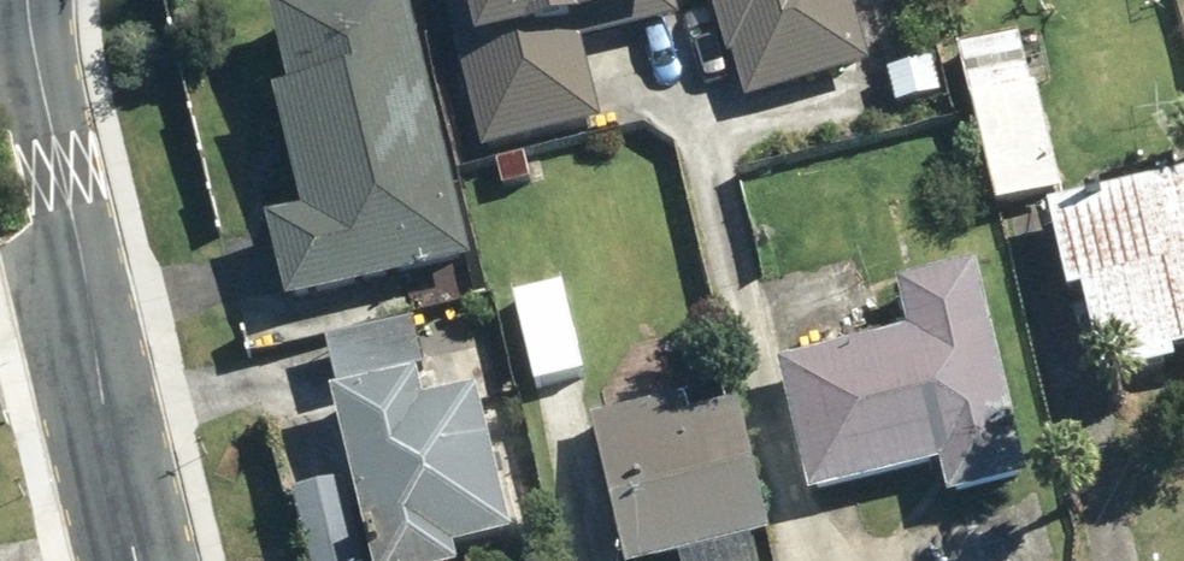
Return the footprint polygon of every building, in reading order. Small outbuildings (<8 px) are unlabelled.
[(260,230),(280,310),(463,264),(397,0),(366,0),(267,25),(286,98),(268,103),(297,221),(260,230)] [(459,76),(484,161),(604,126),(579,41),(672,14),(668,0),(437,0),(459,76)] [(743,109),(874,63),(852,0),(705,0),(743,109)] [(1055,203),(1014,39),(954,55),(996,218),(1055,203)] [(1051,217),(1102,394),(1183,371),(1183,179),(1051,217)] [(973,272),(895,291),(907,337),(771,371),(804,504),(935,472),(943,503),(1025,483),(973,272)] [(584,380),(562,286),(511,298),(533,392),(584,380)] [(510,546),(470,370),(501,363),(490,315),(403,334),(414,383),(333,401),(369,560),(454,560),(454,558),(510,546)] [(748,547),(764,544),(730,394),(591,425),(622,560),(752,560),(748,547)] [(339,487),(291,499),(307,560),(358,560),(339,487)]
